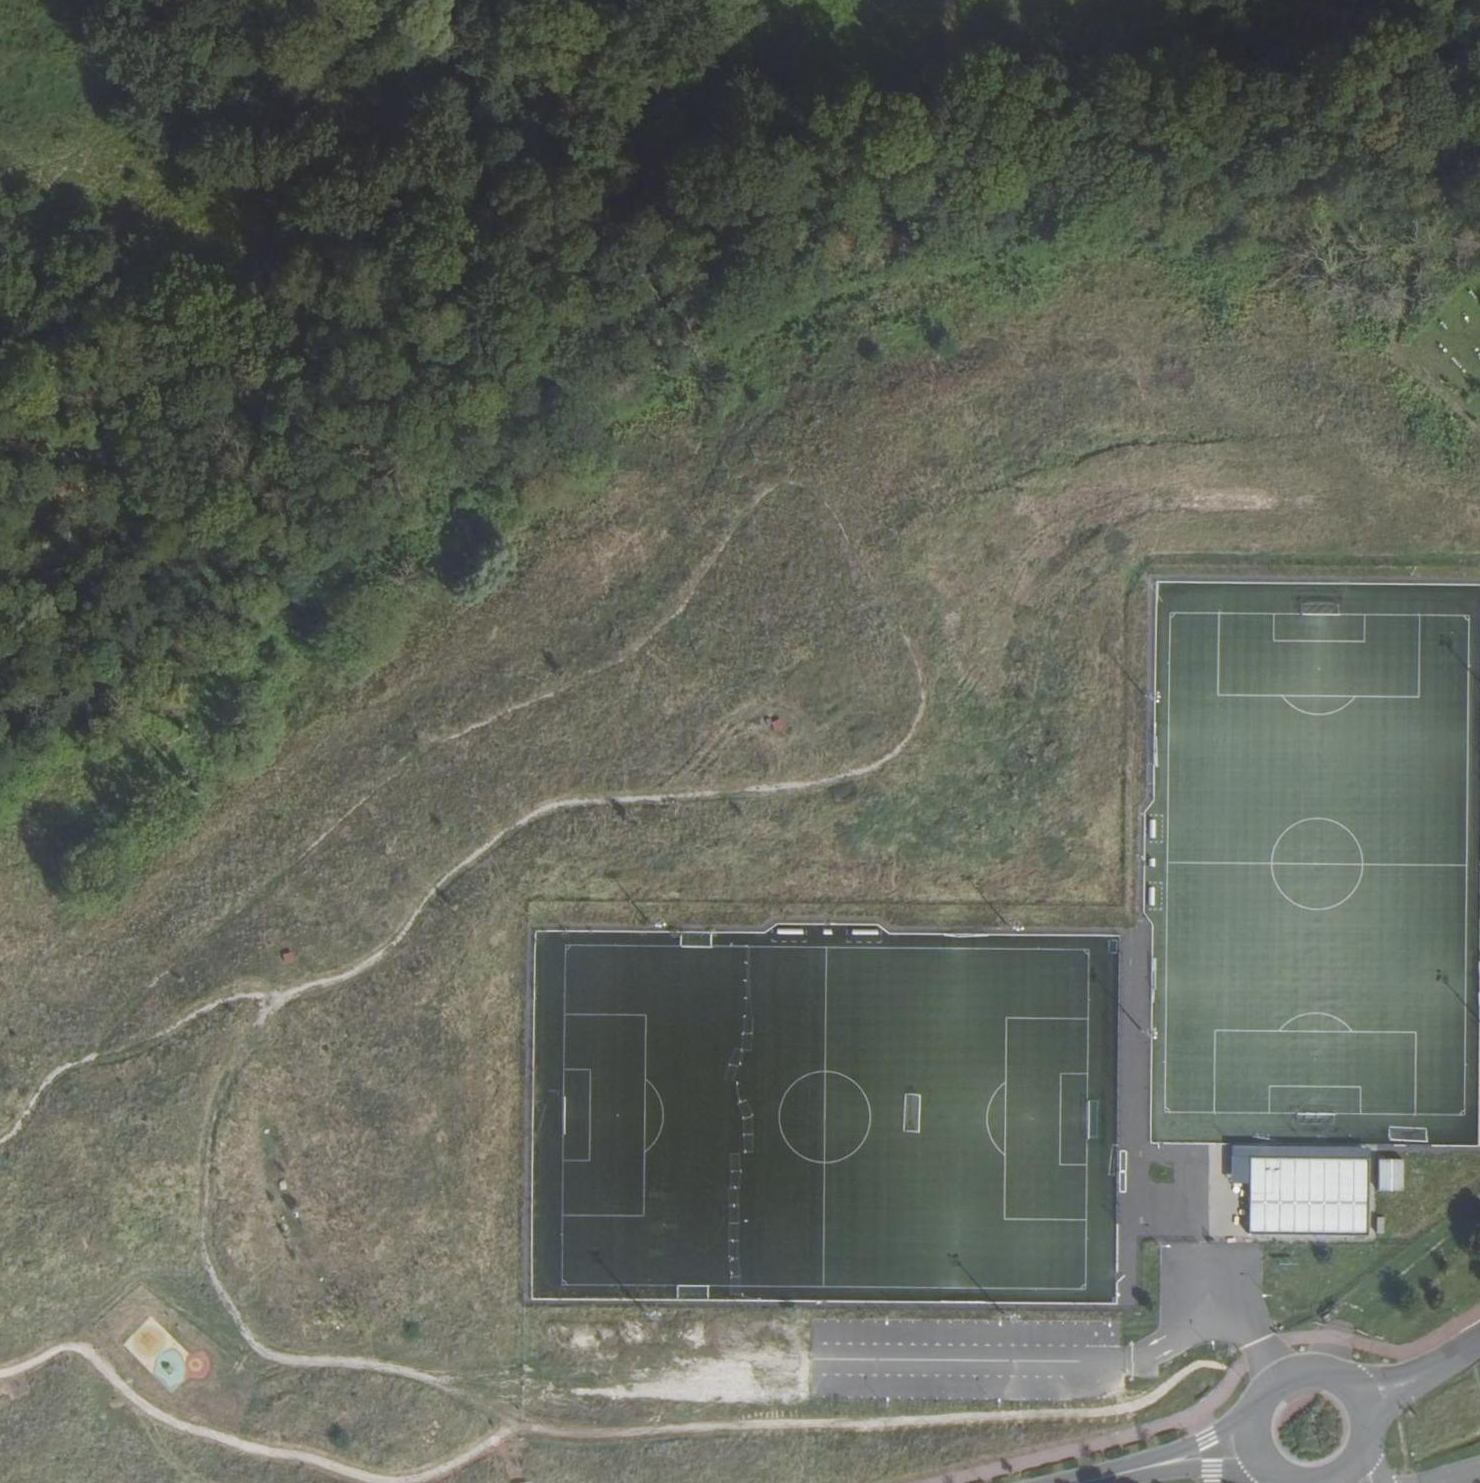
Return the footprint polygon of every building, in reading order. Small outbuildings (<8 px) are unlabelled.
[(1245,1230),(1367,1230),(1367,1153),(1245,1153),(1245,1230)]
